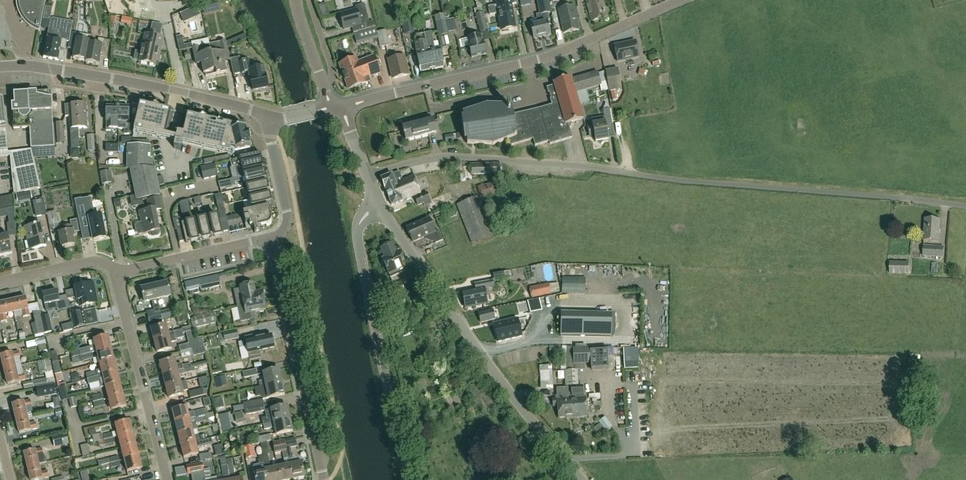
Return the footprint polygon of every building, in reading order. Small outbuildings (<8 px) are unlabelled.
[(18,3),(19,3),(20,10),(21,13),(25,19),(27,22),(33,26),(36,28),(39,29),(40,29),(46,0),(18,0),(18,3)] [(488,31),(483,13),(480,0),(475,0),(477,8),(473,9),(479,33),(479,34),(488,31)] [(533,39),(550,35),(547,21),(549,20),(548,14),(550,13),(548,0),(536,0),(539,15),(540,15),(541,22),(530,25),(533,39)] [(607,17),(602,0),(588,0),(585,1),(592,21),(607,17)] [(204,15),(212,13),(210,2),(202,4),(204,15)] [(338,10),(343,30),(356,27),(357,32),(354,33),(354,34),(368,30),(376,28),(374,22),(369,23),(364,4),(355,6),(356,10),(340,14),(339,9),(338,10)] [(488,7),(490,15),(499,14),(502,31),(516,29),(512,11),(507,12),(506,4),(488,7)] [(563,33),(579,30),(574,5),(558,8),(558,9),(563,33)] [(45,6),(43,19),(48,20),(51,18),(52,9),(51,6),(45,6)] [(188,11),(192,20),(200,16),(196,7),(188,11)] [(449,34),(448,33),(446,21),(445,21),(444,14),(434,16),(438,36),(449,34)] [(68,46),(70,32),(72,22),(52,18),(50,20),(47,38),(46,38),(43,58),(63,62),(66,42),(69,42),(68,46)] [(414,32),(411,18),(401,20),(404,34),(414,32)] [(446,21),(448,33),(457,31),(454,19),(446,21)] [(139,62),(154,66),(156,60),(158,61),(160,52),(157,51),(162,25),(152,23),(150,36),(145,35),(139,62)] [(375,28),(353,34),(356,44),(378,38),(375,28)] [(380,48),(389,46),(386,31),(377,33),(380,48)] [(70,32),(68,46),(75,47),(73,58),(85,61),(85,62),(89,42),(81,41),(82,34),(70,32)] [(431,33),(425,34),(426,39),(432,70),(444,68),(440,49),(435,50),(431,33)] [(426,39),(425,34),(417,36),(414,38),(415,43),(414,43),(416,54),(420,73),(432,70),(426,39)] [(472,58),(486,55),(482,36),(468,39),(472,58)] [(198,39),(200,46),(212,44),(211,37),(198,39)] [(89,42),(85,62),(98,65),(100,53),(107,54),(110,41),(98,39),(97,45),(89,44),(89,42)] [(211,55),(209,45),(198,47),(192,48),(191,43),(184,45),(182,39),(177,40),(179,52),(192,49),(195,62),(200,61),(203,74),(204,77),(215,75),(214,72),(211,55)] [(209,45),(211,55),(214,72),(215,75),(226,72),(223,59),(229,58),(225,41),(219,42),(220,44),(210,46),(209,45)] [(637,42),(615,46),(618,63),(640,60),(637,42)] [(656,51),(648,53),(650,61),(658,59),(656,51)] [(356,59),(339,65),(348,88),(350,89),(369,82),(368,78),(380,74),(373,56),(357,62),(356,59)] [(404,56),(388,60),(393,79),(408,75),(404,56)] [(251,71),(249,60),(238,62),(241,73),(251,71)] [(621,89),(618,68),(605,70),(609,92),(610,91),(612,101),(617,100),(615,90),(621,89)] [(252,91),(267,88),(265,75),(250,78),(252,91)] [(571,78),(553,83),(554,86),(546,88),(551,105),(539,109),(523,113),(513,116),(512,108),(509,107),(509,105),(507,105),(507,107),(487,106),(463,115),(463,119),(462,119),(465,141),(467,141),(467,144),(493,146),(508,140),(510,146),(533,140),(535,146),(549,142),(550,145),(572,138),(569,129),(570,128),(571,124),(571,123),(583,120),(579,105),(589,102),(585,90),(601,85),(607,83),(604,75),(598,76),(598,75),(572,82),(571,78)] [(54,148),(51,92),(14,94),(14,105),(11,105),(12,114),(13,129),(30,128),(31,149),(41,148),(54,148)] [(8,152),(8,151),(3,100),(0,100),(0,157),(9,156),(8,152)] [(85,104),(77,105),(79,129),(87,128),(85,104)] [(164,138),(170,111),(140,104),(133,131),(164,138)] [(79,129),(77,105),(64,105),(65,117),(69,117),(70,129),(79,129)] [(119,116),(119,107),(106,107),(106,131),(113,131),(113,129),(118,129),(119,122),(116,122),(116,116),(119,116)] [(129,107),(119,107),(119,116),(116,116),(116,122),(119,122),(118,129),(124,129),(124,135),(128,135),(128,131),(131,131),(131,125),(128,125),(129,107)] [(604,116),(591,119),(592,125),(587,126),(589,137),(590,137),(595,140),(595,142),(597,142),(600,144),(603,141),(608,140),(606,125),(612,124),(609,109),(603,110),(604,116)] [(182,142),(226,152),(227,149),(234,150),(235,151),(250,148),(245,128),(231,131),(232,125),(187,115),(183,134),(177,133),(174,149),(181,150),(182,142)] [(404,135),(406,141),(436,133),(433,120),(402,128),(403,133),(403,136),(404,135)] [(55,124),(56,140),(56,144),(64,144),(64,139),(63,123),(55,124)] [(454,141),(453,134),(444,135),(445,140),(441,140),(441,143),(454,141)] [(76,155),(84,155),(85,144),(77,144),(76,155)] [(106,153),(118,153),(118,145),(106,145),(106,153)] [(143,145),(138,145),(133,145),(127,145),(126,169),(130,169),(152,169),(152,158),(150,158),(150,145),(149,145),(143,145)] [(23,192),(30,191),(41,188),(35,165),(34,159),(31,149),(8,152),(9,156),(10,156),(14,194),(23,192)] [(244,176),(264,172),(261,160),(256,161),(255,155),(242,158),(230,161),(231,168),(235,167),(237,178),(244,176)] [(472,180),(469,163),(457,166),(460,182),(472,180)] [(217,176),(214,164),(200,167),(203,180),(217,176)] [(472,175),(501,174),(501,164),(472,165),(472,175)] [(152,169),(130,169),(136,200),(160,195),(154,169),(152,169)] [(432,173),(433,181),(450,177),(448,170),(432,173)] [(103,184),(112,183),(110,171),(101,172),(103,184)] [(264,172),(244,176),(247,188),(266,184),(264,172)] [(392,206),(403,201),(402,200),(420,193),(413,175),(402,180),(399,172),(392,175),(391,174),(381,178),(392,206)] [(220,189),(231,187),(230,180),(218,182),(220,189)] [(496,196),(493,183),(477,187),(480,200),(496,196)] [(269,195),(266,184),(247,188),(250,200),(264,197),(269,195)] [(32,199),(30,191),(23,192),(25,200),(32,199)] [(423,204),(424,206),(431,204),(427,193),(415,197),(418,206),(423,204)] [(14,207),(13,195),(0,198),(0,210),(14,207)] [(272,207),(269,195),(264,197),(250,200),(252,211),(252,212),(272,207)] [(473,243),(493,236),(478,196),(458,204),(473,243)] [(162,210),(160,197),(147,200),(149,210),(139,212),(141,223),(137,224),(135,227),(136,233),(139,235),(149,233),(150,237),(151,237),(159,236),(160,235),(155,211),(162,210)] [(47,215),(43,200),(34,202),(37,217),(47,215)] [(190,210),(188,201),(180,203),(182,212),(190,210)] [(226,218),(226,217),(223,206),(217,207),(220,220),(226,218)] [(252,212),(252,211),(226,217),(226,218),(227,222),(243,218),(246,230),(253,229),(254,233),(266,231),(265,227),(268,227),(268,226),(269,226),(270,225),(270,224),(271,223),(271,222),(271,221),(268,208),(272,208),(272,207),(252,212)] [(434,214),(438,223),(457,216),(453,207),(434,214)] [(48,214),(51,230),(59,228),(56,212),(48,214)] [(94,240),(106,238),(102,222),(101,222),(99,216),(93,217),(94,224),(90,225),(94,240)] [(217,216),(205,219),(209,238),(221,236),(221,233),(229,231),(227,222),(226,218),(220,220),(218,220),(217,216)] [(435,244),(443,241),(439,230),(435,232),(429,218),(407,228),(413,242),(431,234),(435,244)] [(209,238),(205,219),(193,221),(198,241),(209,238)] [(78,225),(76,220),(70,221),(71,226),(61,228),(62,233),(59,233),(62,247),(74,244),(72,237),(74,236),(74,233),(79,232),(78,225)] [(925,220),(924,240),(938,241),(940,221),(925,220)] [(198,241),(193,221),(181,224),(182,229),(176,230),(179,243),(185,241),(186,244),(198,241)] [(25,250),(25,251),(46,247),(46,246),(45,246),(41,225),(42,224),(41,224),(24,227),(25,228),(30,249),(25,250)] [(0,256),(12,254),(8,234),(0,236),(0,255),(0,256)] [(407,270),(399,251),(396,252),(392,244),(380,249),(384,257),(381,259),(382,261),(381,261),(383,266),(384,265),(388,274),(390,278),(400,274),(407,270)] [(923,256),(943,257),(944,246),(923,245),(923,256)] [(909,262),(889,262),(889,274),(909,274),(909,262)] [(218,275),(185,283),(187,291),(200,288),(200,290),(220,286),(219,279),(227,277),(226,273),(218,275)] [(463,293),(466,308),(488,304),(485,289),(494,287),(493,280),(475,284),(476,290),(463,293)] [(382,300),(404,295),(401,282),(379,287),(382,300)] [(80,307),(97,303),(93,283),(75,287),(78,300),(79,300),(80,307)] [(167,283),(154,286),(158,300),(171,296),(167,283)] [(549,283),(529,288),(531,298),(551,294),(549,283)] [(237,306),(264,301),(263,299),(265,297),(264,294),(262,294),(262,291),(255,293),(253,284),(240,287),(240,289),(234,291),(237,306)] [(158,300),(154,286),(141,289),(144,303),(152,301),(154,310),(147,311),(150,323),(163,320),(161,312),(161,313),(158,300)] [(58,311),(69,308),(67,296),(59,298),(57,291),(43,294),(45,305),(56,302),(58,311)] [(26,298),(11,301),(14,312),(22,310),(23,317),(29,316),(28,309),(26,298)] [(11,301),(0,303),(0,319),(1,322),(7,321),(5,314),(14,312),(11,301)] [(264,301),(237,306),(241,322),(255,319),(254,313),(259,311),(260,313),(263,312),(264,310),(266,310),(264,301)] [(188,313),(185,302),(178,304),(180,315),(188,313)] [(99,323),(95,308),(72,314),(75,329),(99,323)] [(614,308),(564,308),(564,328),(614,328),(614,308)] [(161,312),(163,320),(172,317),(171,310),(161,312)] [(479,313),(481,323),(496,319),(494,310),(479,313)] [(46,335),(41,318),(39,311),(32,313),(35,323),(31,324),(34,336),(37,335),(38,337),(46,335)] [(178,324),(189,320),(187,313),(176,317),(178,324)] [(195,327),(215,323),(213,313),(193,317),(195,327)] [(41,318),(46,335),(57,332),(55,322),(50,323),(48,316),(41,318)] [(494,325),(498,342),(522,337),(518,319),(494,325)] [(183,334),(183,333),(182,329),(174,332),(168,333),(166,325),(151,329),(154,341),(183,334)] [(191,350),(204,347),(202,337),(196,338),(194,330),(187,332),(189,340),(191,350)] [(225,342),(239,338),(237,330),(217,335),(219,342),(224,341),(225,342)] [(184,338),(183,334),(154,341),(157,353),(172,349),(170,343),(177,341),(176,340),(184,338)] [(245,338),(250,360),(260,358),(259,351),(273,348),(271,336),(254,339),(253,336),(245,338)] [(97,353),(111,349),(108,337),(94,341),(97,353)] [(46,344),(44,338),(35,340),(37,346),(38,346),(39,352),(43,351),(44,354),(48,353),(45,344),(46,344)] [(81,355),(92,353),(90,347),(80,349),(81,355)] [(204,347),(191,350),(193,356),(206,353),(204,347)] [(573,365),(591,364),(590,347),(572,348),(573,365)] [(607,347),(590,347),(591,364),(591,369),(608,369),(607,347)] [(111,349),(97,353),(100,364),(114,360),(111,349)] [(4,370),(21,366),(19,358),(20,358),(18,351),(12,353),(0,355),(4,370)] [(92,353),(81,355),(82,362),(93,359),(92,353)] [(54,378),(50,361),(49,361),(49,360),(42,361),(44,371),(41,371),(42,374),(45,373),(46,379),(23,383),(24,389),(33,387),(34,388),(56,384),(54,377),(54,378)] [(114,360),(100,364),(101,371),(87,375),(88,379),(117,372),(114,360)] [(191,368),(191,367),(190,363),(182,365),(182,363),(176,365),(174,360),(160,363),(163,375),(191,368)] [(61,373),(58,361),(52,362),(55,375),(61,373)] [(539,366),(540,389),(551,388),(550,371),(552,371),(551,365),(539,366)] [(23,374),(21,366),(4,370),(7,385),(25,380),(24,374),(23,374)] [(191,368),(163,375),(166,387),(180,383),(178,376),(184,374),(184,373),(195,371),(194,367),(191,367),(191,368)] [(243,378),(258,375),(256,369),(242,372),(243,378)] [(578,385),(577,369),(564,370),(565,386),(578,385)] [(260,387),(282,383),(279,370),(263,374),(265,381),(259,382),(260,387)] [(117,372),(88,379),(89,384),(99,381),(98,377),(103,376),(105,387),(120,383),(117,372)] [(73,382),(80,380),(78,374),(71,375),(73,382)] [(224,384),(234,383),(233,375),(223,376),(224,384)] [(216,388),(221,387),(219,377),(213,379),(216,388)] [(180,383),(166,387),(169,399),(183,395),(182,392),(188,390),(186,382),(180,383)] [(120,383),(105,387),(108,399),(123,395),(120,383)] [(282,383),(260,387),(255,389),(256,394),(257,397),(260,397),(263,399),(269,398),(269,399),(285,395),(282,383)] [(56,395),(54,385),(35,389),(37,399),(56,395)] [(553,407),(558,407),(559,418),(567,418),(567,419),(582,418),(587,417),(586,396),(580,397),(580,386),(571,387),(571,398),(571,388),(557,389),(557,400),(553,400),(553,407)] [(202,389),(188,392),(190,399),(207,395),(207,389),(202,388),(202,389)] [(93,402),(104,400),(102,394),(92,396),(93,402)] [(126,407),(123,395),(108,399),(112,411),(126,407)] [(77,407),(75,397),(68,398),(70,408),(77,407)] [(244,410),(264,406),(263,399),(243,404),(244,410)] [(16,419),(27,416),(34,415),(30,400),(24,402),(12,404),(16,419)] [(105,405),(104,400),(93,402),(94,408),(105,405)] [(265,411),(264,406),(244,410),(245,415),(265,411)] [(263,425),(290,420),(287,407),(271,410),(273,417),(262,419),(263,425)] [(175,423),(190,419),(187,408),(172,411),(175,423)] [(194,418),(205,415),(203,409),(192,412),(194,418)] [(205,415),(194,418),(196,424),(207,421),(205,415)] [(27,416),(16,419),(19,434),(31,431),(31,430),(37,429),(36,423),(29,424),(27,416)] [(612,428),(605,418),(599,421),(606,432),(612,428)] [(190,419),(175,423),(178,435),(192,431),(190,419)] [(290,420),(263,425),(264,430),(275,428),(277,435),(293,432),(290,420)] [(118,437),(133,433),(130,422),(115,425),(118,437)] [(195,442),(192,431),(178,435),(181,446),(195,442)] [(93,443),(103,440),(114,438),(112,432),(99,436),(99,435),(92,436),(93,443)] [(60,435),(63,445),(69,444),(66,433),(60,435)] [(133,433),(118,437),(121,448),(136,445),(133,433)] [(260,443),(266,442),(271,441),(270,434),(256,438),(257,444),(260,443)] [(63,445),(60,435),(52,437),(55,448),(63,445)] [(297,438),(285,441),(293,479),(304,477),(301,463),(300,461),(293,455),(292,455),(290,448),(298,446),(297,438)] [(285,441),(272,443),(274,454),(282,452),(284,460),(288,459),(290,465),(278,468),(280,479),(292,479),(293,479),(285,441)] [(198,454),(195,442),(181,446),(184,458),(198,454)] [(260,443),(263,456),(265,464),(266,470),(268,479),(280,479),(278,468),(271,469),(269,463),(267,455),(269,454),(266,442),(260,443)] [(139,456),(136,445),(121,448),(124,460),(139,456)] [(255,457),(252,445),(244,447),(246,459),(255,457)] [(27,467),(39,464),(37,457),(44,455),(42,449),(35,450),(24,453),(27,467)] [(102,466),(110,464),(120,461),(118,456),(97,462),(99,467),(102,466)] [(139,456),(124,460),(127,472),(142,468),(139,456)] [(217,478),(213,458),(204,459),(205,464),(211,463),(214,475),(212,476),(213,479),(211,479),(209,469),(208,468),(204,464),(202,464),(205,479),(217,479),(217,478)] [(230,479),(242,479),(242,478),(236,479),(231,458),(226,459),(230,479)] [(226,459),(225,459),(226,465),(220,466),(223,479),(230,479),(226,459)] [(202,464),(202,463),(186,466),(188,474),(198,472),(200,479),(205,479),(202,464)] [(27,467),(31,479),(39,479),(42,479),(49,477),(47,471),(41,473),(39,464),(27,467)] [(266,470),(254,472),(256,479),(268,479),(266,470)]
